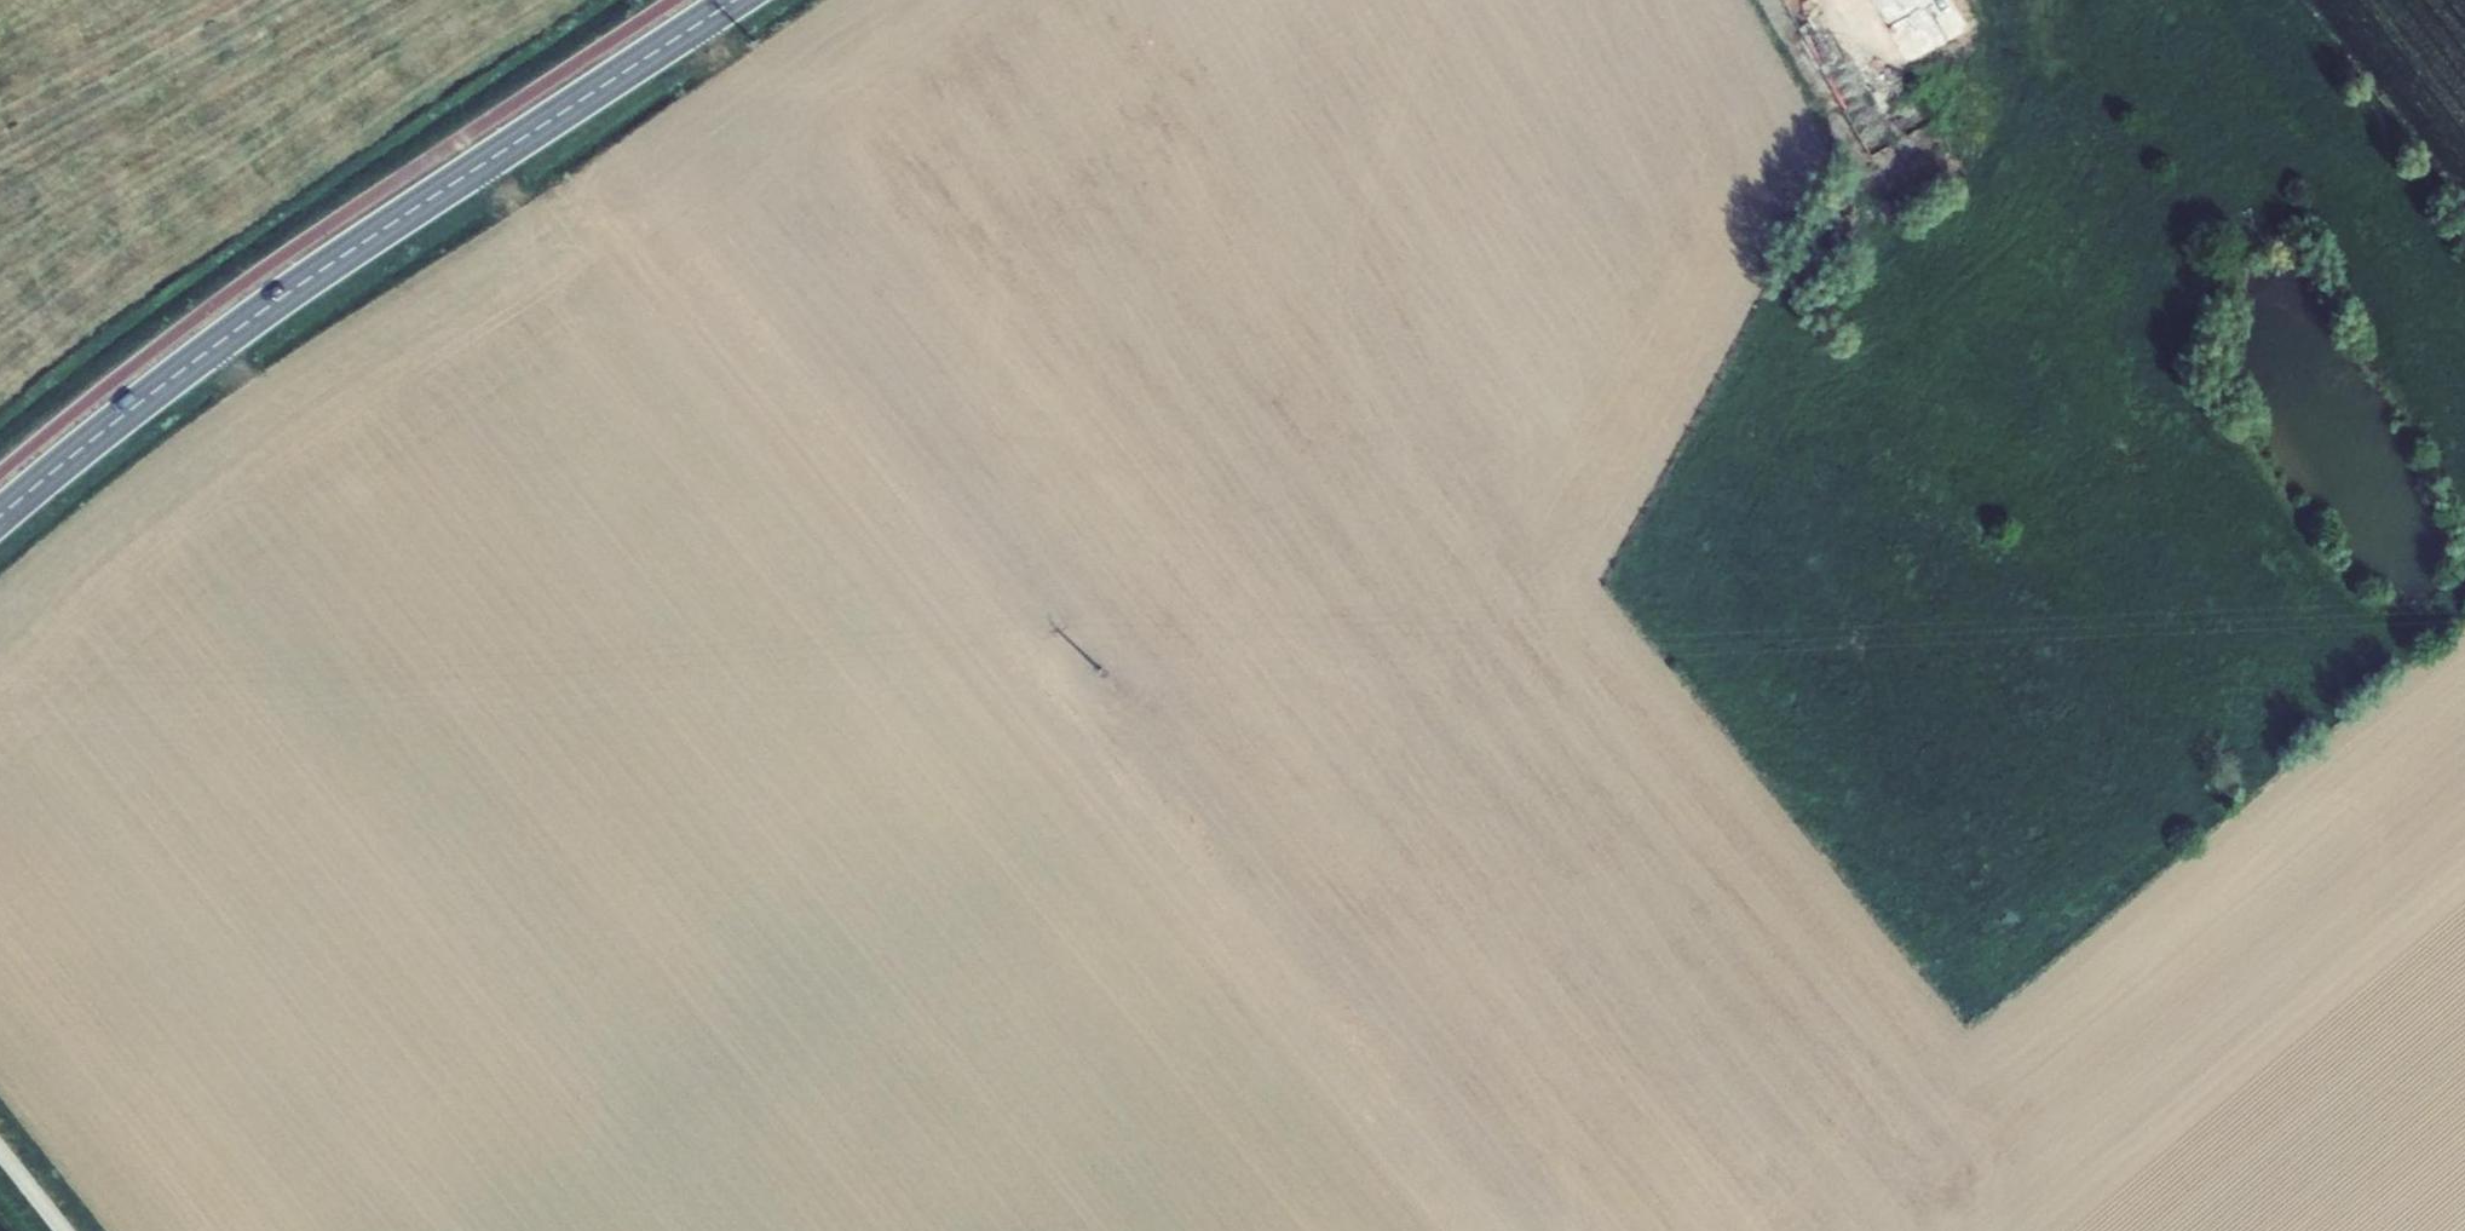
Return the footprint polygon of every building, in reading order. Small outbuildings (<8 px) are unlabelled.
[(1972,30),(1958,0),(1876,0),(1906,62),(1972,30)]
